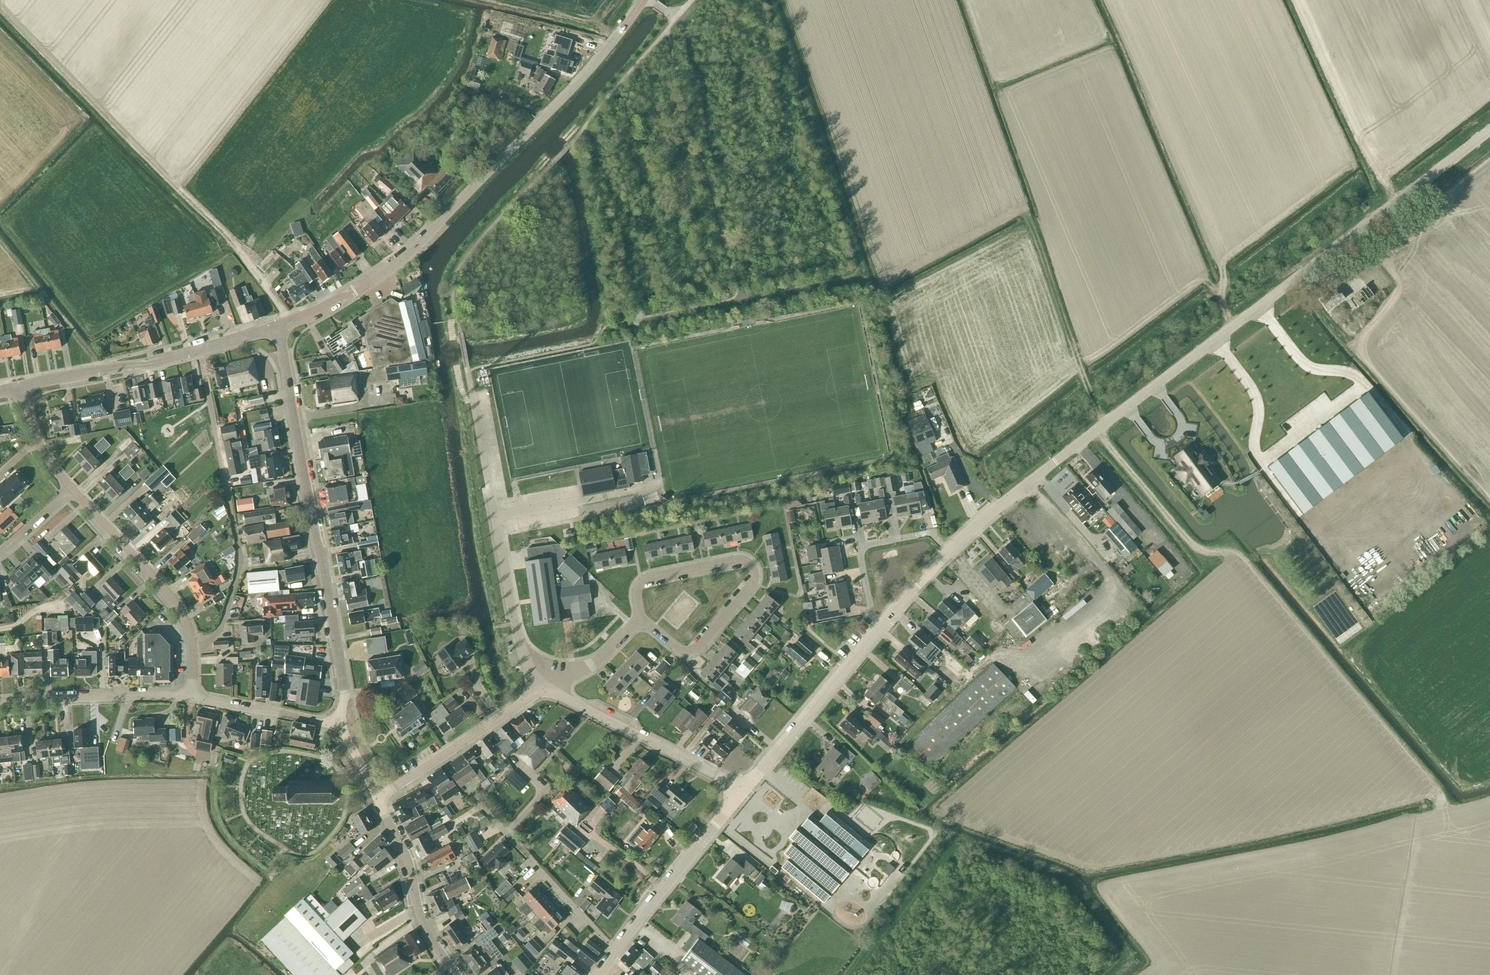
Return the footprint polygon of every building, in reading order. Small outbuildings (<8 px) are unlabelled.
[(491,29),(510,33),(512,25),(510,24),(510,22),(505,20),(504,23),(493,20),(491,29)] [(569,49),(573,36),(561,32),(557,45),(569,49)] [(487,57),(501,61),(506,41),(492,37),(487,57)] [(578,59),(556,53),(552,69),(562,72),(571,75),(573,67),(575,68),(578,59)] [(514,79),(520,81),(522,74),(529,76),(532,66),(520,62),(514,79)] [(549,91),(555,80),(545,75),(546,73),(539,69),(533,79),(538,82),(533,91),(547,98),(551,92),(549,91)] [(427,186),(436,195),(455,176),(445,167),(441,171),(416,147),(395,168),(420,194),(427,186)] [(377,184),(389,194),(394,188),(382,178),(377,184)] [(385,200),(385,201),(402,218),(410,211),(400,201),(399,203),(390,194),(384,200),(385,200)] [(374,210),(379,206),(371,195),(365,199),(374,210)] [(366,201),(356,209),(368,224),(362,229),(374,243),(385,234),(377,225),(382,221),(366,201)] [(394,226),(402,218),(385,201),(379,206),(379,207),(386,215),(385,216),(394,226)] [(293,224),(294,235),(302,234),(301,223),(293,224)] [(361,254),(343,230),(333,237),(332,236),(326,240),(334,251),(330,254),(341,269),(361,254)] [(312,267),(323,283),(333,276),(316,252),(313,247),(307,251),(311,256),(317,264),(312,267)] [(312,293),(306,285),(308,283),(309,284),(316,279),(303,260),(296,266),(298,269),(287,276),(294,286),(287,290),(296,304),(312,293)] [(237,272),(235,269),(231,269),(228,272),(228,275),(231,278),(235,278),(237,276),(237,272)] [(402,288),(406,295),(422,286),(417,279),(402,288)] [(239,288),(230,291),(236,308),(245,305),(248,315),(252,313),(254,321),(266,317),(260,299),(253,302),(251,296),(249,297),(245,287),(239,289),(239,288)] [(205,292),(194,295),(200,317),(212,313),(209,302),(214,301),(215,306),(223,304),(219,289),(211,291),(212,294),(206,296),(205,292)] [(191,305),(184,307),(188,320),(200,317),(194,295),(193,291),(188,293),(189,296),(191,305)] [(354,323),(364,337),(366,336),(374,368),(427,360),(412,301),(398,304),(391,299),(354,323)] [(170,302),(174,316),(182,314),(179,300),(170,302)] [(154,324),(161,321),(156,306),(148,309),(151,319),(144,321),(146,327),(137,330),(140,338),(145,337),(148,347),(157,344),(156,341),(160,339),(154,324)] [(12,311),(15,326),(23,325),(20,310),(12,311)] [(47,317),(56,327),(61,323),(53,313),(47,317)] [(357,351),(353,344),(364,337),(354,323),(339,332),(353,353),(357,351)] [(45,330),(46,336),(48,350),(62,348),(58,331),(50,333),(50,329),(45,330)] [(42,334),(33,336),(37,352),(48,350),(46,336),(45,330),(41,330),(42,334)] [(324,341),(333,356),(344,349),(349,356),(353,353),(339,332),(324,341)] [(6,343),(5,344),(8,358),(21,355),(18,339),(12,340),(11,335),(5,337),(6,343)] [(340,374),(346,369),(338,358),(332,363),(340,374)] [(226,367),(215,370),(219,390),(231,387),(231,390),(259,383),(253,359),(226,365),(226,367)] [(326,373),(329,372),(329,375),(339,374),(340,374),(332,363),(331,361),(324,362),(309,364),(311,375),(326,373)] [(386,369),(388,381),(427,375),(425,363),(386,369)] [(332,402),(332,405),(358,401),(354,374),(328,378),(328,381),(316,383),(319,404),(332,402)] [(204,399),(202,389),(193,390),(191,376),(181,378),(184,395),(190,394),(191,401),(204,399)] [(177,387),(179,387),(178,379),(162,382),(164,393),(166,392),(168,401),(179,399),(177,387)] [(148,385),(151,400),(160,398),(157,383),(148,385)] [(140,403),(141,411),(149,410),(144,386),(132,388),(136,404),(140,403)] [(1270,468),(1306,516),(1406,440),(1370,392),(1270,468)] [(88,397),(88,400),(77,402),(81,418),(92,416),(92,419),(108,415),(104,394),(88,397)] [(264,402),(262,395),(249,398),(250,405),(264,402)] [(262,419),(270,418),(269,408),(260,410),(262,419)] [(52,427),(54,426),(55,433),(62,431),(61,427),(70,425),(67,410),(56,412),(57,417),(50,418),(52,427)] [(113,413),(116,429),(133,425),(130,410),(113,413)] [(229,423),(237,421),(236,412),(231,413),(228,418),(229,423)] [(910,428),(918,448),(936,440),(928,421),(910,428)] [(277,429),(272,430),(270,423),(253,426),(256,440),(267,438),(269,450),(280,447),(277,429)] [(79,424),(69,426),(71,437),(81,435),(79,424)] [(221,428),(226,454),(242,451),(240,439),(237,425),(221,428)] [(73,457),(81,466),(107,442),(103,438),(89,452),(84,447),(73,457)] [(118,447),(123,452),(133,443),(128,438),(118,447)] [(360,441),(348,443),(348,438),(318,443),(320,458),(323,457),(325,468),(324,468),(326,481),(329,480),(347,477),(354,476),(351,457),(362,455),(360,441)] [(110,446),(107,442),(81,466),(89,475),(100,465),(95,459),(110,446)] [(124,452),(128,457),(129,457),(130,459),(136,454),(135,454),(139,450),(134,443),(124,452)] [(1204,467),(1210,462),(1203,452),(1196,457),(1191,450),(1178,460),(1183,467),(1177,472),(1185,481),(1191,477),(1198,486),(1211,476),(1204,467)] [(244,464),(242,451),(226,454),(230,476),(242,473),(240,464),(244,464)] [(624,469),(611,471),(611,467),(579,473),(584,497),(630,488),(629,484),(643,481),(640,469),(649,467),(646,453),(622,457),(624,469)] [(932,481),(943,475),(950,493),(967,486),(954,456),(950,458),(947,453),(935,459),(937,464),(926,469),(932,481)] [(282,469),(284,468),(282,457),(266,460),(265,455),(248,457),(251,469),(267,467),(270,479),(283,476),(282,469)] [(98,484),(106,493),(131,469),(128,465),(119,473),(120,474),(114,480),(108,474),(98,484)] [(145,484),(151,490),(170,473),(164,466),(145,484)] [(139,476),(144,481),(151,474),(146,468),(139,476)] [(131,469),(106,493),(114,502),(125,492),(120,486),(135,473),(131,469)] [(1093,489),(1103,501),(1115,491),(1105,479),(1104,480),(1094,469),(1085,477),(1094,488),(1093,489)] [(27,486),(15,473),(7,481),(6,480),(0,485),(0,505),(4,509),(19,494),(19,493),(27,486)] [(903,483),(910,482),(908,474),(902,475),(903,483)] [(367,484),(366,476),(344,479),(345,484),(324,487),(328,507),(368,500),(365,484),(367,484)] [(890,493),(889,488),(894,488),(895,492),(897,492),(894,477),(885,478),(887,493),(890,493)] [(876,479),(878,487),(885,486),(883,478),(876,479)] [(862,524),(874,522),(870,502),(861,504),(859,494),(861,494),(858,482),(850,484),(852,495),(854,495),(856,505),(858,505),(862,524)] [(921,483),(913,484),(915,494),(905,496),(909,515),(921,513),(921,511),(930,510),(926,492),(924,492),(921,483)] [(849,484),(841,485),(842,493),(850,492),(849,484)] [(289,493),(288,493),(287,485),(274,487),(275,495),(270,496),(272,506),(281,505),(281,507),(290,505),(289,497),(290,497),(289,493)] [(1070,510),(1082,524),(1098,510),(1086,496),(1084,498),(1074,486),(1062,497),(1072,508),(1070,510)] [(897,518),(909,515),(905,496),(896,497),(895,492),(894,488),(889,488),(890,493),(891,499),(893,498),(897,518)] [(880,500),(870,502),(874,522),(886,520),(882,500),(885,500),(883,490),(878,491),(880,500)] [(149,495),(138,504),(135,501),(123,512),(132,521),(157,498),(153,493),(150,497),(149,495)] [(784,498),(786,508),(802,505),(800,495),(784,498)] [(845,507),(835,509),(839,529),(851,526),(847,507),(850,507),(848,496),(843,497),(845,507)] [(132,521),(141,531),(153,520),(148,514),(156,507),(162,502),(157,498),(132,521)] [(239,512),(254,510),(254,505),(248,506),(247,501),(237,502),(239,512)] [(839,529),(835,509),(826,511),(824,501),(819,502),(821,512),(823,512),(827,531),(839,529)] [(161,512),(165,517),(176,507),(172,503),(161,512)] [(346,506),(328,509),(331,527),(347,524),(347,525),(354,523),(352,513),(345,515),(345,512),(360,509),(359,503),(346,505),(346,506)] [(1107,512),(1118,525),(1132,540),(1141,532),(1116,504),(1107,512)] [(657,511),(656,510),(656,505),(643,508),(644,514),(657,511)] [(18,518),(8,508),(0,515),(0,534),(18,518)] [(265,521),(266,525),(268,538),(290,535),(288,523),(276,524),(275,514),(284,512),(284,508),(244,514),(246,524),(265,521)] [(170,524),(169,525),(164,530),(163,529),(151,541),(155,546),(156,547),(158,549),(159,550),(160,551),(173,539),(169,535),(185,521),(176,511),(166,519),(170,524)] [(208,532),(210,530),(205,523),(202,526),(208,532)] [(1124,557),(1136,546),(1116,523),(1103,534),(1124,557)] [(750,524),(734,527),(737,541),(753,538),(750,524)] [(187,537),(195,546),(209,533),(208,532),(202,526),(201,525),(187,537)] [(248,544),(263,541),(266,540),(263,527),(260,527),(260,525),(246,528),(247,533),(246,533),(248,544)] [(334,535),(336,547),(353,544),(349,526),(332,529),(333,536),(334,535)] [(734,527),(718,530),(721,544),(737,541),(734,527)] [(60,549),(66,556),(80,544),(66,528),(55,538),(63,547),(60,549)] [(721,544),(718,530),(703,534),(705,548),(721,544)] [(216,537),(220,544),(227,540),(223,533),(216,537)] [(763,536),(766,552),(780,549),(777,533),(763,536)] [(290,551),(302,549),(299,536),(263,541),(267,563),(291,559),(290,551)] [(691,536),(675,539),(678,553),(694,550),(691,536)] [(367,541),(368,547),(379,546),(378,539),(367,541)] [(675,539),(659,543),(662,557),(678,553),(675,539)] [(37,553),(39,551),(45,558),(50,553),(40,541),(33,547),(37,553)] [(662,557),(659,543),(643,546),(646,560),(662,557)] [(820,557),(821,563),(841,559),(838,547),(826,549),(825,544),(806,548),(808,560),(820,557)] [(1009,564),(1021,578),(1025,574),(1020,568),(1023,565),(1017,558),(1019,555),(1014,550),(1008,544),(998,552),(1009,564)] [(169,561),(178,571),(179,570),(182,574),(187,569),(185,567),(190,561),(185,556),(191,550),(187,545),(180,551),(180,550),(173,555),(174,556),(169,561)] [(561,559),(567,553),(559,545),(527,549),(529,562),(525,563),(534,626),(559,622),(558,610),(571,608),(573,621),(589,618),(587,602),(591,602),(588,586),(583,586),(582,575),(586,570),(571,556),(565,562),(561,559)] [(224,550),(228,558),(236,554),(231,546),(224,550)] [(1168,580),(1174,574),(1171,571),(1173,568),(1154,547),(1145,555),(1168,580)] [(627,564),(625,549),(608,553),(611,567),(627,564)] [(766,552),(770,568),(784,565),(780,549),(766,552)] [(362,560),(360,551),(337,555),(341,576),(352,573),(352,572),(358,571),(356,561),(362,560)] [(88,553),(73,566),(82,576),(89,570),(94,576),(103,568),(88,553)] [(595,570),(611,567),(608,553),(592,556),(595,570)] [(43,562),(39,566),(32,558),(21,568),(33,582),(41,576),(46,582),(55,574),(43,562)] [(843,571),(841,559),(821,563),(823,572),(807,575),(809,584),(815,583),(825,581),(824,575),(843,571)] [(995,585),(1001,592),(1012,583),(991,559),(975,573),(990,590),(995,585)] [(362,578),(373,576),(370,561),(359,563),(362,578)] [(76,573),(67,564),(58,572),(71,586),(76,582),(71,577),(76,573)] [(195,593),(212,582),(215,580),(205,564),(190,573),(194,579),(188,582),(195,593)] [(784,565),(770,568),(773,584),(787,581),(784,565)] [(288,581),(288,582),(305,579),(303,567),(286,570),(286,571),(277,572),(278,583),(288,581)] [(26,589),(33,582),(21,568),(10,579),(17,586),(12,590),(21,600),(29,592),(26,589)] [(279,591),(278,583),(277,572),(277,571),(247,574),(249,594),(279,591)] [(1052,584),(1044,574),(1026,590),(1034,599),(1052,584)] [(59,584),(64,579),(60,575),(55,579),(59,584)] [(227,580),(224,575),(219,578),(222,583),(227,580)] [(111,578),(103,585),(101,587),(108,594),(102,600),(111,610),(119,604),(116,600),(124,592),(111,578)] [(342,584),(348,610),(368,606),(365,589),(360,590),(358,581),(342,584)] [(826,589),(828,599),(848,595),(845,583),(826,587),(825,581),(815,583),(816,591),(826,589)] [(212,582),(195,593),(201,603),(214,596),(212,591),(210,587),(214,585),(212,582)] [(803,593),(809,592),(808,584),(801,585),(803,593)] [(71,595),(75,591),(70,586),(66,590),(71,595)] [(81,597),(92,608),(100,600),(89,589),(81,597)] [(66,599),(84,617),(92,610),(75,591),(71,595),(66,599)] [(212,599),(216,604),(226,598),(223,593),(212,599)] [(263,597),(264,618),(279,617),(282,617),(282,611),(301,610),(301,607),(315,606),(314,593),(263,597)] [(848,595),(828,599),(830,608),(815,611),(817,621),(832,618),(831,611),(850,607),(848,595)] [(767,596),(758,606),(770,616),(769,617),(776,623),(779,619),(772,613),(778,606),(767,596)] [(942,602),(941,601),(938,605),(939,606),(937,608),(948,618),(946,621),(955,631),(960,626),(961,627),(965,624),(969,628),(978,618),(964,604),(958,610),(946,599),(942,602)] [(126,616),(135,626),(146,616),(132,601),(121,612),(125,617),(126,616)] [(1013,619),(1006,625),(1005,625),(1016,638),(1023,632),(1027,636),(1046,621),(1032,603),(1013,619)] [(769,617),(770,616),(758,606),(750,616),(762,625),(761,627),(768,632),(771,629),(764,623),(769,617)] [(348,614),(351,626),(374,621),(374,618),(380,617),(378,608),(348,614)] [(108,625),(118,615),(114,610),(103,620),(108,625)] [(380,612),(381,619),(392,617),(390,610),(380,612)] [(9,615),(6,619),(6,624),(14,622),(13,614),(9,615)] [(936,633),(939,636),(948,644),(950,642),(955,647),(961,639),(956,635),(957,634),(948,625),(945,630),(941,627),(942,626),(930,615),(922,625),(934,635),(936,633)] [(45,620),(45,632),(68,631),(68,616),(58,616),(58,619),(45,620)] [(308,636),(314,636),(313,622),(298,623),(298,616),(285,616),(285,623),(286,626),(295,625),(296,637),(300,636),(300,639),(308,638),(308,636)] [(742,625),(754,635),(753,636),(760,642),(762,639),(756,633),(761,627),(762,625),(750,616),(742,625)] [(94,629),(93,618),(93,617),(84,618),(85,630),(94,629)] [(381,620),(382,626),(398,623),(396,617),(381,620)] [(84,618),(76,618),(76,630),(85,630),(84,618)] [(119,639),(124,635),(112,621),(107,626),(119,639)] [(256,636),(263,635),(262,624),(241,626),(242,644),(254,643),(253,633),(256,633),(256,636)] [(754,635),(742,625),(734,635),(745,644),(744,646),(751,652),(754,648),(747,642),(753,636),(754,635)] [(791,630),(800,638),(803,634),(794,626),(791,630)] [(370,630),(371,636),(381,634),(380,628),(370,630)] [(940,651),(918,631),(910,640),(921,649),(916,655),(928,665),(940,651)] [(52,646),(52,643),(57,643),(57,632),(43,632),(44,647),(52,646)] [(405,633),(407,644),(414,643),(412,632),(405,633)] [(143,647),(143,655),(153,655),(153,676),(154,683),(171,683),(171,674),(172,674),(172,644),(161,633),(143,633),(143,634),(143,647)] [(600,636),(605,641),(610,636),(607,633),(604,633),(600,636)] [(983,643),(973,633),(966,640),(976,650),(983,643)] [(381,653),(388,652),(385,637),(378,638),(381,653)] [(808,656),(814,650),(800,638),(790,649),(786,646),(782,650),(802,666),(809,657),(808,656)] [(473,652),(464,640),(453,648),(451,644),(438,654),(452,673),(465,664),(462,660),(473,652)] [(725,645),(717,655),(728,665),(727,666),(734,672),(737,668),(730,663),(737,655),(725,645)] [(275,647),(274,661),(286,661),(286,663),(285,673),(304,676),(320,678),(321,667),(304,665),(305,659),(288,656),(289,648),(275,647)] [(59,650),(48,651),(48,661),(51,661),(51,677),(68,677),(68,660),(59,660),(59,650)] [(757,650),(751,656),(758,662),(764,656),(757,650)] [(636,651),(625,663),(638,675),(649,663),(636,651)] [(919,668),(920,668),(915,663),(912,660),(910,658),(902,651),(898,654),(897,653),(894,657),(895,658),(894,659),(913,676),(916,679),(921,673),(923,672),(919,668)] [(24,675),(42,675),(42,652),(12,655),(12,676),(24,675)] [(82,652),(82,660),(74,661),(74,676),(91,676),(91,674),(96,674),(96,652),(82,652)] [(122,674),(129,674),(129,665),(124,665),(124,659),(124,653),(117,653),(117,658),(104,658),(104,666),(109,666),(109,676),(122,676),(122,674)] [(923,672),(927,666),(913,654),(910,658),(912,660),(915,663),(920,668),(919,668),(923,672)] [(154,683),(153,676),(153,655),(143,655),(143,659),(129,659),(129,662),(129,665),(129,674),(129,676),(144,676),(145,683),(154,683)] [(367,661),(370,684),(404,678),(400,655),(367,661)] [(708,665),(720,675),(719,676),(726,682),(729,678),(722,672),(727,666),(728,665),(717,655),(708,665)] [(757,665),(747,657),(742,664),(751,672),(757,665)] [(966,657),(962,660),(967,665),(971,662),(966,657)] [(232,665),(238,665),(238,658),(226,658),(226,665),(216,665),(217,687),(231,687),(231,674),(232,674),(232,665)] [(654,671),(661,676),(670,666),(664,660),(654,671)] [(10,676),(8,661),(0,662),(0,677),(10,676)] [(413,670),(418,677),(428,669),(423,662),(413,670)] [(627,687),(638,675),(625,663),(614,675),(627,687)] [(906,747),(928,770),(1015,687),(993,664),(906,747)] [(720,675),(708,665),(700,674),(712,684),(711,685),(718,691),(721,688),(714,682),(719,676),(720,675)] [(256,698),(267,699),(268,667),(257,666),(256,698)] [(785,670),(780,676),(785,680),(789,674),(785,670)] [(690,684),(694,680),(689,674),(685,678),(689,681),(688,682),(690,684)] [(615,699),(627,687),(614,675),(603,687),(615,699)] [(880,676),(872,686),(892,703),(896,699),(886,691),(891,685),(880,676)] [(902,680),(901,679),(897,684),(907,692),(911,687),(910,687),(913,684),(905,677),(902,680)] [(269,700),(280,702),(283,685),(280,685),(281,679),(276,678),(275,684),(272,684),(269,700)] [(656,714),(659,715),(674,697),(666,691),(670,687),(660,678),(650,689),(656,694),(645,706),(655,715),(656,714)] [(296,703),(316,706),(319,682),(299,679),(296,703)] [(896,722),(903,712),(892,703),(872,686),(863,696),(875,705),(879,700),(893,711),(889,716),(896,722)] [(757,687),(753,692),(750,689),(743,697),(747,699),(738,710),(754,723),(765,710),(763,708),(771,699),(757,687)] [(726,704),(731,699),(722,690),(717,696),(726,704)] [(925,695),(932,701),(937,697),(929,690),(925,695)] [(731,700),(737,706),(744,699),(738,693),(731,700)] [(459,706),(455,700),(445,707),(449,713),(459,706)] [(723,711),(727,706),(726,705),(721,701),(717,706),(718,707),(723,711)] [(417,727),(425,721),(420,714),(421,713),(414,703),(412,704),(411,702),(390,717),(398,728),(397,729),(397,733),(399,736),(403,737),(411,731),(413,735),(419,731),(417,727)] [(468,718),(469,712),(466,708),(460,708),(449,716),(442,706),(430,714),(439,725),(438,726),(444,733),(451,728),(452,730),(468,718)] [(710,716),(715,721),(716,719),(723,711),(718,707),(711,715),(710,716)] [(693,733),(707,716),(698,709),(692,716),(684,710),(672,724),(682,733),(687,728),(693,733)] [(203,723),(201,736),(198,735),(195,748),(211,751),(214,738),(212,738),(217,715),(198,711),(196,722),(203,723)] [(723,729),(738,742),(745,733),(730,720),(732,719),(723,711),(716,719),(725,727),(723,729)] [(877,729),(884,720),(872,711),(865,719),(877,729)] [(532,728),(537,724),(531,716),(526,720),(522,714),(510,723),(522,737),(532,729),(532,728)] [(875,736),(880,741),(878,744),(887,752),(893,745),(884,737),(885,736),(880,732),(872,725),(868,730),(864,726),(863,726),(849,714),(840,725),(854,738),(860,730),(872,740),(875,736)] [(236,719),(225,715),(217,735),(228,740),(230,736),(245,742),(250,729),(234,723),(236,719)] [(150,740),(150,742),(166,742),(166,730),(155,730),(154,719),(143,719),(143,721),(134,721),(134,736),(142,736),(142,740),(150,740)] [(553,751),(550,748),(553,746),(555,748),(573,728),(564,719),(557,726),(555,724),(541,740),(534,733),(515,753),(534,771),(553,751)] [(316,739),(313,738),(315,727),(294,723),(289,744),(314,750),(316,739)] [(503,739),(494,746),(497,751),(504,760),(518,749),(513,743),(516,740),(520,745),(524,742),(514,730),(512,731),(506,724),(497,732),(503,739)] [(711,727),(707,731),(712,736),(716,731),(711,727)] [(178,729),(169,730),(170,742),(179,741),(178,729)] [(100,769),(99,747),(90,748),(89,730),(74,730),(75,748),(82,748),(83,770),(100,769)] [(261,745),(271,746),(272,732),(263,731),(261,745)] [(250,750),(259,751),(261,734),(252,733),(250,750)] [(21,736),(8,738),(10,754),(12,754),(13,762),(25,761),(24,752),(23,752),(21,736)] [(129,740),(120,737),(116,751),(120,752),(122,748),(124,747),(127,748),(129,740)] [(490,757),(497,751),(494,746),(487,737),(477,744),(482,751),(479,753),(493,772),(498,766),(490,757)] [(701,744),(706,748),(708,746),(723,759),(731,750),(724,744),(726,743),(720,738),(717,742),(711,737),(710,739),(707,737),(701,744)] [(8,738),(0,739),(0,764),(13,762),(12,754),(10,754),(8,738)] [(62,749),(61,740),(48,741),(50,757),(52,757),(53,764),(61,763),(61,765),(70,764),(68,749),(62,749)] [(52,757),(50,757),(48,741),(36,743),(38,759),(48,758),(49,766),(53,766),(53,764),(52,757)] [(473,747),(462,755),(477,776),(482,781),(485,779),(473,763),(473,764),(471,762),(479,756),(473,747)] [(849,763),(855,756),(843,747),(838,753),(832,748),(825,756),(827,757),(817,769),(830,780),(847,761),(849,763)] [(226,755),(224,762),(232,764),(234,758),(226,755)] [(477,776),(462,755),(450,764),(457,773),(452,777),(460,788),(477,776)] [(638,780),(648,767),(640,759),(624,778),(627,780),(621,786),(631,794),(641,782),(638,780)] [(33,766),(34,778),(41,777),(39,765),(33,766)] [(595,779),(609,791),(618,780),(604,768),(595,779)] [(437,791),(444,802),(459,792),(452,781),(451,783),(441,769),(427,778),(433,789),(436,787),(439,791),(437,791)] [(860,781),(870,792),(881,782),(871,771),(860,781)] [(676,806),(680,810),(690,799),(673,785),(668,791),(659,783),(650,793),(663,804),(662,806),(668,811),(676,806)] [(307,784),(306,784),(306,785),(298,785),(298,784),(297,784),(297,785),(289,785),(289,784),(288,784),(288,788),(275,788),(275,802),(288,802),(288,805),(289,805),(289,804),(297,804),(297,805),(298,805),(298,804),(307,804),(307,805),(307,804),(324,803),(324,804),(325,804),(325,803),(331,803),(332,804),(333,804),(332,803),(338,799),(339,799),(338,798),(338,790),(339,790),(339,789),(338,790),(332,785),(333,784),(332,784),(331,785),(324,785),(324,784),(323,784),(323,785),(307,785),(307,784)] [(566,818),(575,827),(592,809),(567,786),(551,802),(552,803),(549,807),(563,820),(566,818)] [(423,788),(412,794),(418,805),(425,802),(429,808),(437,804),(433,797),(429,800),(423,788)] [(621,788),(616,794),(628,804),(633,798),(621,788)] [(418,805),(412,794),(392,805),(402,823),(407,821),(408,823),(411,821),(410,819),(413,818),(414,820),(420,816),(415,807),(418,805)] [(654,812),(661,805),(650,795),(643,803),(654,812)] [(600,806),(607,813),(615,805),(608,798),(600,806)] [(443,809),(450,818),(456,814),(449,804),(443,809)] [(789,858),(781,868),(824,903),(833,892),(828,888),(835,878),(841,883),(849,873),(872,846),(829,810),(819,822),(811,815),(800,827),(799,826),(798,828),(802,831),(794,841),(789,837),(789,838),(793,842),(784,854),(789,858)] [(352,818),(355,823),(351,825),(354,829),(357,827),(362,835),(374,829),(364,812),(352,818)] [(442,825),(438,819),(428,824),(424,817),(404,828),(412,841),(442,825)] [(482,826),(488,822),(485,817),(479,822),(482,826)] [(629,838),(645,852),(662,831),(654,824),(647,833),(639,826),(629,838)] [(436,839),(448,833),(444,825),(412,841),(421,858),(437,850),(431,840),(435,837),(436,839)] [(585,843),(566,826),(555,838),(575,855),(585,843)] [(484,847),(475,832),(465,838),(473,853),(484,847)] [(388,843),(380,835),(356,857),(349,863),(357,871),(363,866),(388,843)] [(337,853),(343,860),(356,849),(349,842),(337,853)] [(495,867),(499,871),(508,862),(503,857),(509,851),(501,843),(495,849),(494,848),(483,858),(493,869),(495,867)] [(424,858),(431,871),(456,857),(449,845),(424,858)] [(375,874),(393,860),(385,849),(367,864),(369,866),(364,870),(367,875),(373,871),(375,874)] [(460,860),(470,876),(482,870),(472,853),(460,860)] [(326,861),(333,869),(340,862),(341,862),(334,854),(326,861)] [(743,858),(737,864),(731,859),(716,877),(728,887),(741,871),(747,876),(754,867),(743,858)] [(889,863),(882,871),(888,876),(895,868),(889,863)] [(772,866),(769,869),(775,874),(778,871),(772,866)] [(761,883),(765,877),(760,873),(755,879),(761,883)] [(617,904),(622,898),(597,877),(589,886),(599,895),(601,893),(605,897),(596,908),(607,917),(618,905),(617,904)] [(348,898),(364,886),(358,878),(342,890),(348,898)] [(436,917),(445,913),(449,919),(453,915),(458,912),(455,906),(451,898),(471,889),(468,884),(466,880),(466,878),(444,888),(442,889),(426,896),(436,917)] [(503,893),(510,901),(519,893),(512,885),(503,893)] [(519,909),(522,913),(542,894),(535,886),(522,898),(526,902),(519,909)] [(367,887),(362,890),(369,901),(365,903),(373,916),(382,911),(399,901),(391,887),(380,894),(379,893),(374,897),(367,887)] [(262,940),(294,973),(297,974),(341,974),(354,964),(349,958),(353,954),(342,942),(360,925),(366,919),(347,899),(341,904),(342,905),(333,912),(330,916),(323,908),(311,894),(304,901),(303,899),(285,915),(287,917),(262,940)] [(533,910),(537,914),(550,902),(542,894),(522,913),(523,914),(520,916),(523,919),(533,910)] [(533,925),(537,929),(557,910),(550,902),(537,914),(541,918),(533,925)] [(687,953),(682,960),(701,974),(744,974),(703,943),(708,936),(691,924),(700,913),(686,902),(672,920),(686,931),(692,935),(682,949),(687,953)] [(551,930),(552,931),(565,919),(557,910),(537,929),(541,933),(544,930),(548,933),(551,930)] [(843,925),(847,920),(835,910),(831,915),(843,925)] [(461,911),(454,915),(458,920),(464,916),(461,911)] [(482,923),(488,930),(495,925),(490,917),(482,923)] [(444,929),(458,949),(467,942),(454,922),(444,929)] [(509,925),(504,929),(510,936),(515,931),(509,925)] [(503,956),(491,941),(498,935),(493,929),(476,942),(476,944),(462,955),(478,974),(479,974),(489,967),(503,956)] [(520,940),(526,935),(521,930),(515,935),(520,940)] [(426,950),(415,931),(404,937),(408,945),(400,950),(397,945),(374,959),(385,974),(392,974),(409,964),(406,958),(414,953),(415,956),(426,950)] [(504,944),(511,938),(506,932),(499,937),(504,944)] [(543,949),(532,939),(525,946),(535,957),(543,949)] [(561,967),(559,966),(557,966),(554,971),(554,973),(556,974),(584,974),(571,964),(577,957),(571,952),(565,948),(555,939),(548,947),(566,961),(561,967)] [(570,942),(565,948),(571,952),(571,951),(591,967),(598,957),(597,957),(602,950),(589,940),(581,950),(570,942)] [(632,946),(620,960),(629,968),(636,960),(645,967),(654,958),(643,948),(639,952),(632,946)] [(522,974),(533,964),(523,953),(512,962),(522,974)] [(647,971),(652,974),(660,974),(664,970),(655,962),(647,971)] [(500,965),(487,974),(508,974),(500,965)]
